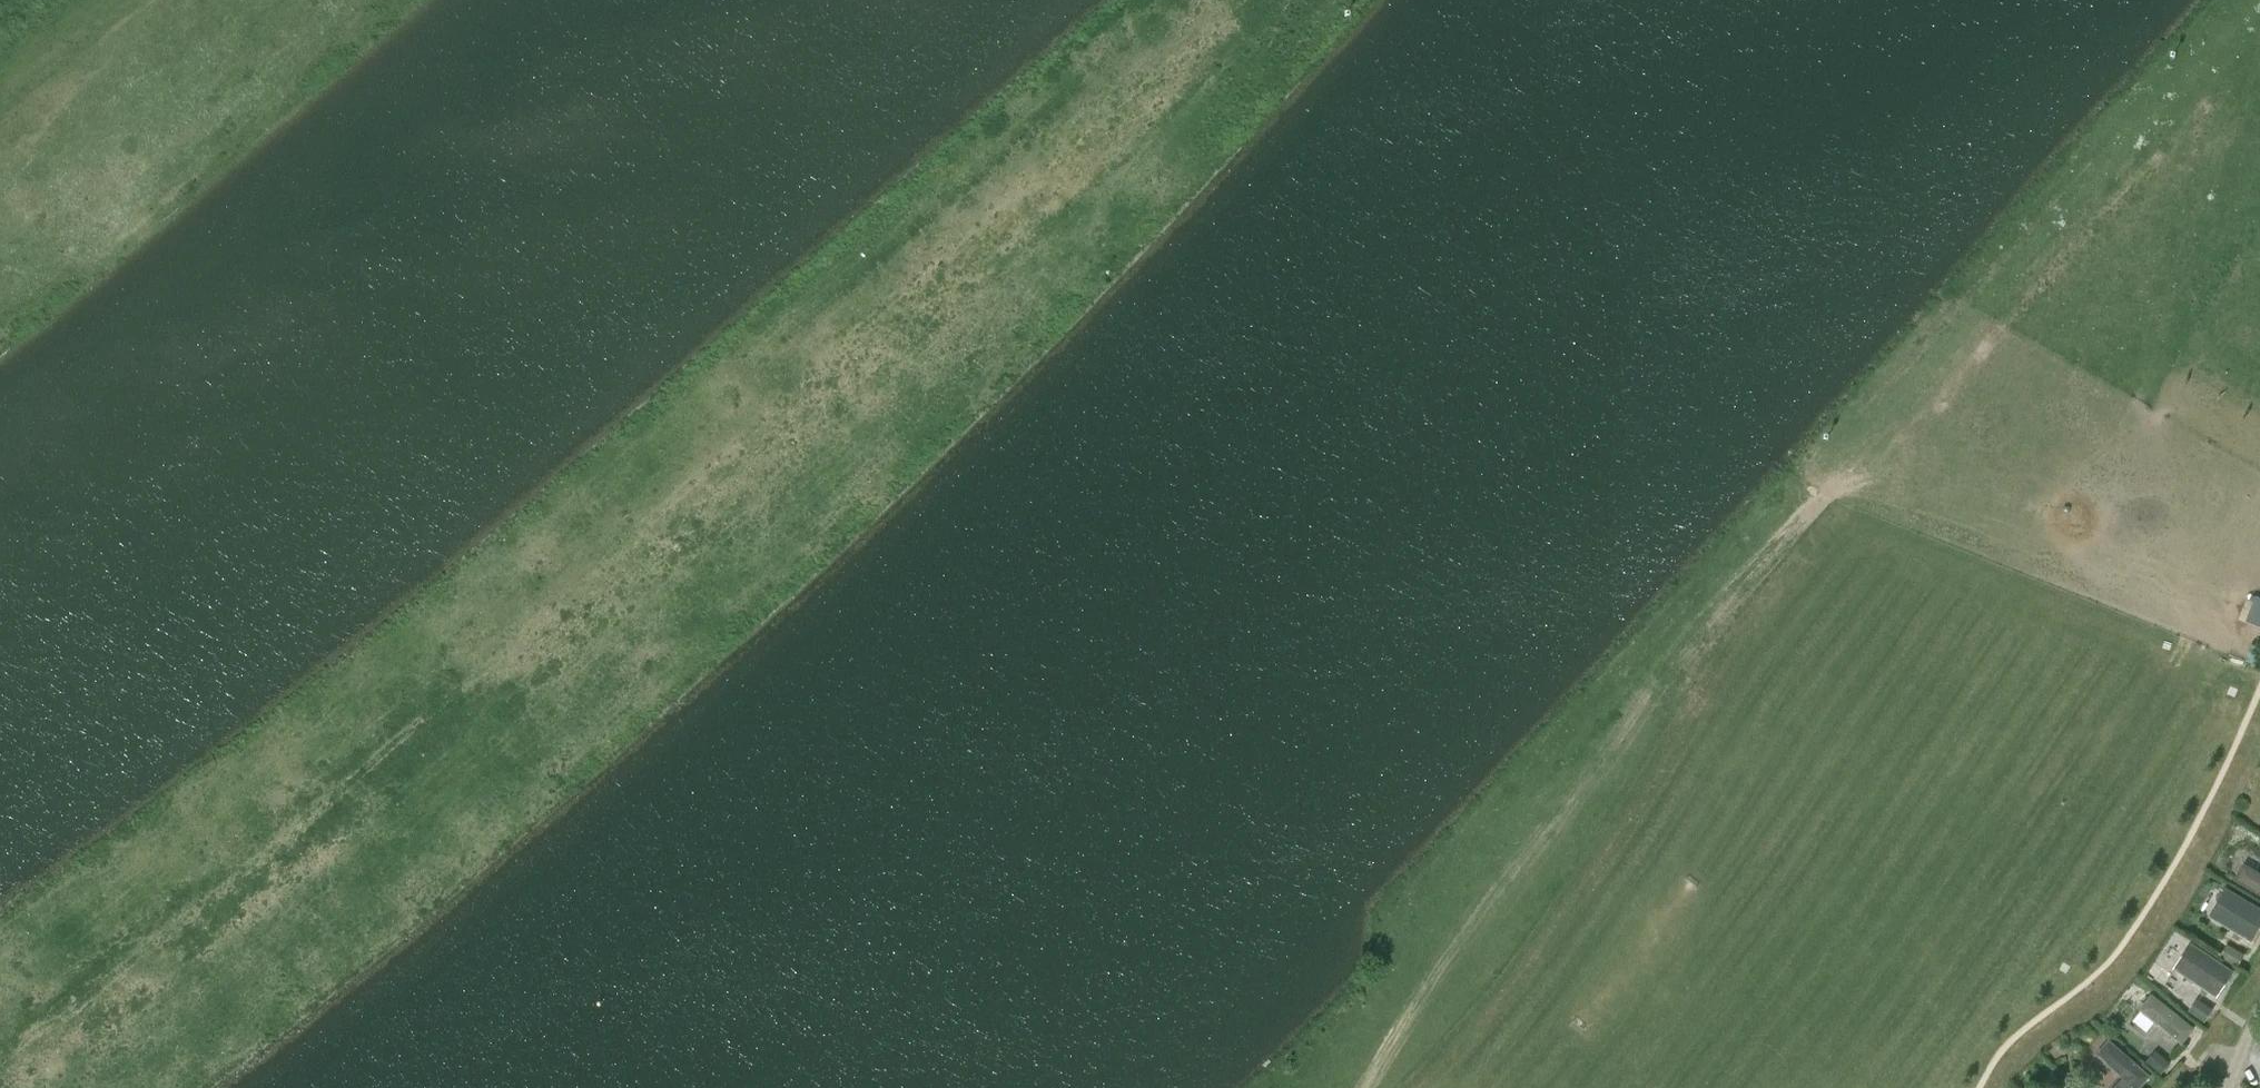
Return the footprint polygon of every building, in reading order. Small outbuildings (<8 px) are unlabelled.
[(2245,865),(2236,880),(2259,894),(2259,874),(2245,865)] [(2225,888),(2208,916),(2252,941),(2259,928),(2259,908),(2225,888)] [(2234,971),(2191,942),(2173,968),(2201,988),(2200,990),(2201,993),(2203,995),(2207,995),(2208,993),(2216,998),(2234,971)] [(2150,994),(2138,1009),(2182,1044),(2194,1029),(2150,994)] [(2109,1038),(2095,1054),(2122,1078),(2113,1087),(2140,1087),(2151,1076),(2109,1038)] [(2158,1047),(2149,1063),(2166,1073),(2175,1057),(2158,1047)]
